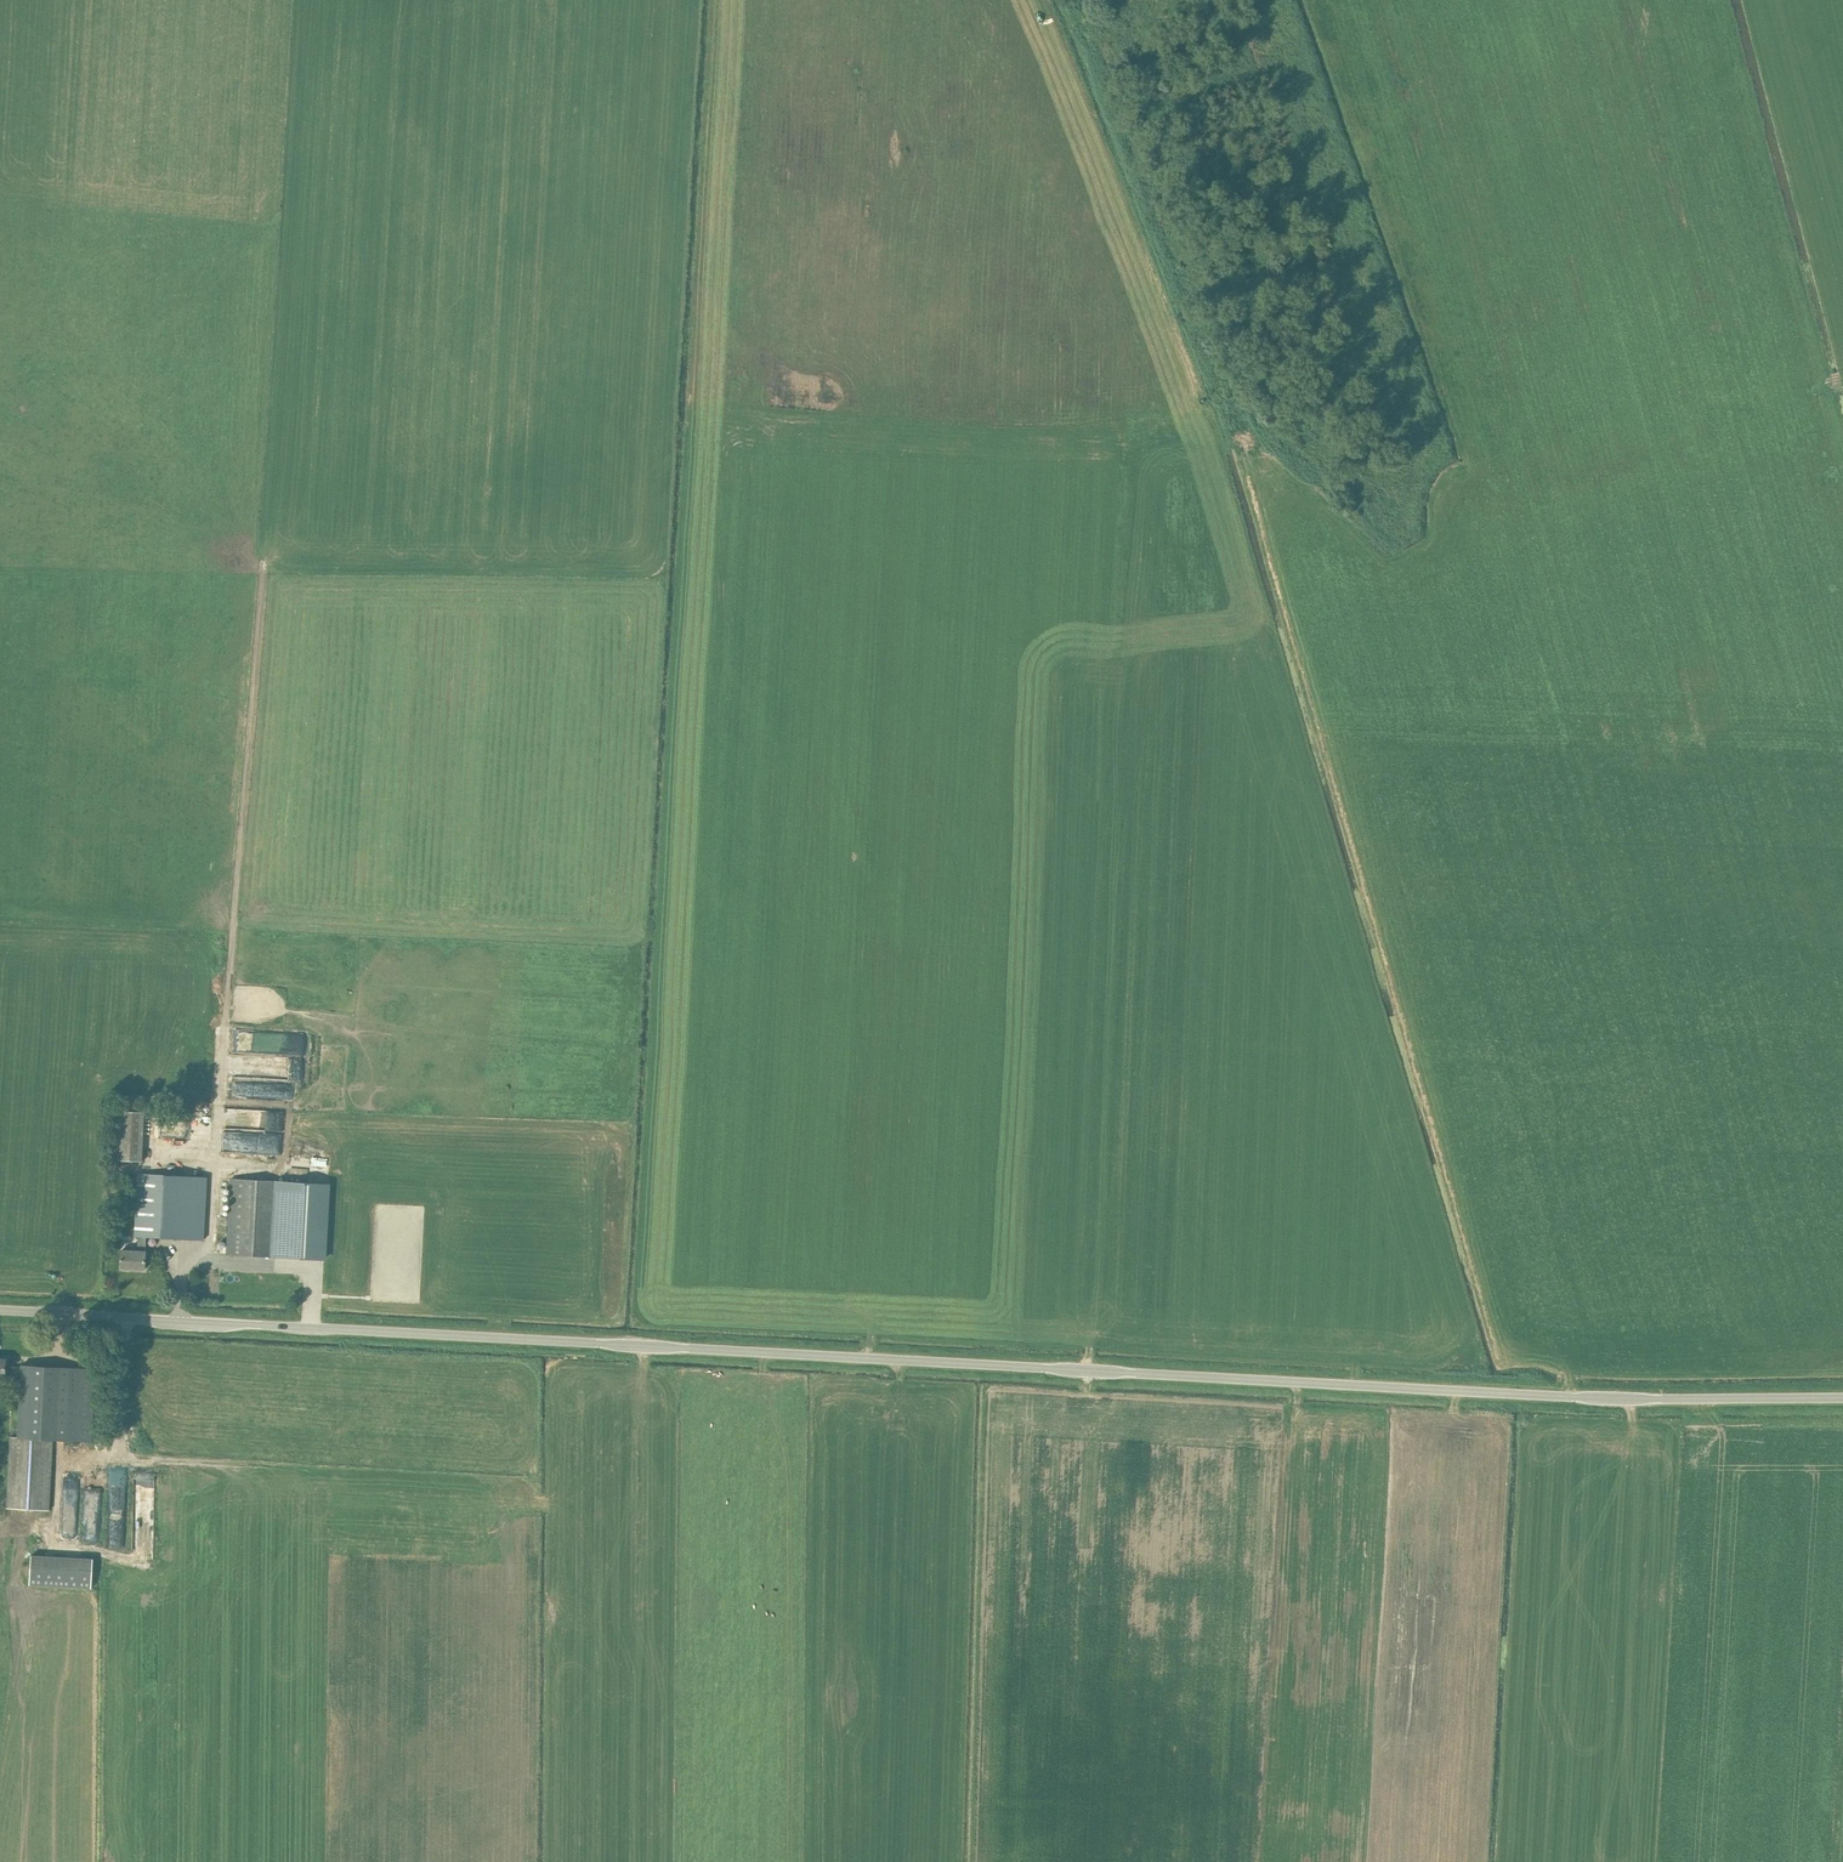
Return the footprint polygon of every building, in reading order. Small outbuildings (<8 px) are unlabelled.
[(236,1076),(302,1079),(304,1033),(284,1032),(283,1059),(257,1057),(256,1071),(252,1071),(252,1056),(244,1056),(243,1067),(237,1066),(236,1076)] [(273,1084),(273,1097),(292,1098),(292,1085),(273,1084)] [(225,1129),(282,1131),(283,1110),(226,1108),(225,1129)] [(112,1160),(142,1162),(145,1113),(115,1110),(112,1160)] [(121,1252),(121,1256),(120,1268),(144,1270),(146,1237),(203,1240),(206,1178),(139,1174),(136,1236),(138,1236),(137,1253),(121,1252)] [(327,1183),(281,1181),(231,1178),(228,1242),(227,1254),(277,1257),(323,1259),(327,1183)] [(4,1377),(20,1377),(17,1439),(10,1438),(6,1508),(50,1511),(53,1441),(91,1443),(95,1370),(21,1365),(21,1367),(5,1366),(5,1359),(0,1359),(0,1377),(4,1377)] [(134,1560),(155,1559),(154,1513),(134,1513),(134,1560)] [(31,1555),(29,1586),(91,1589),(93,1558),(31,1555)]
